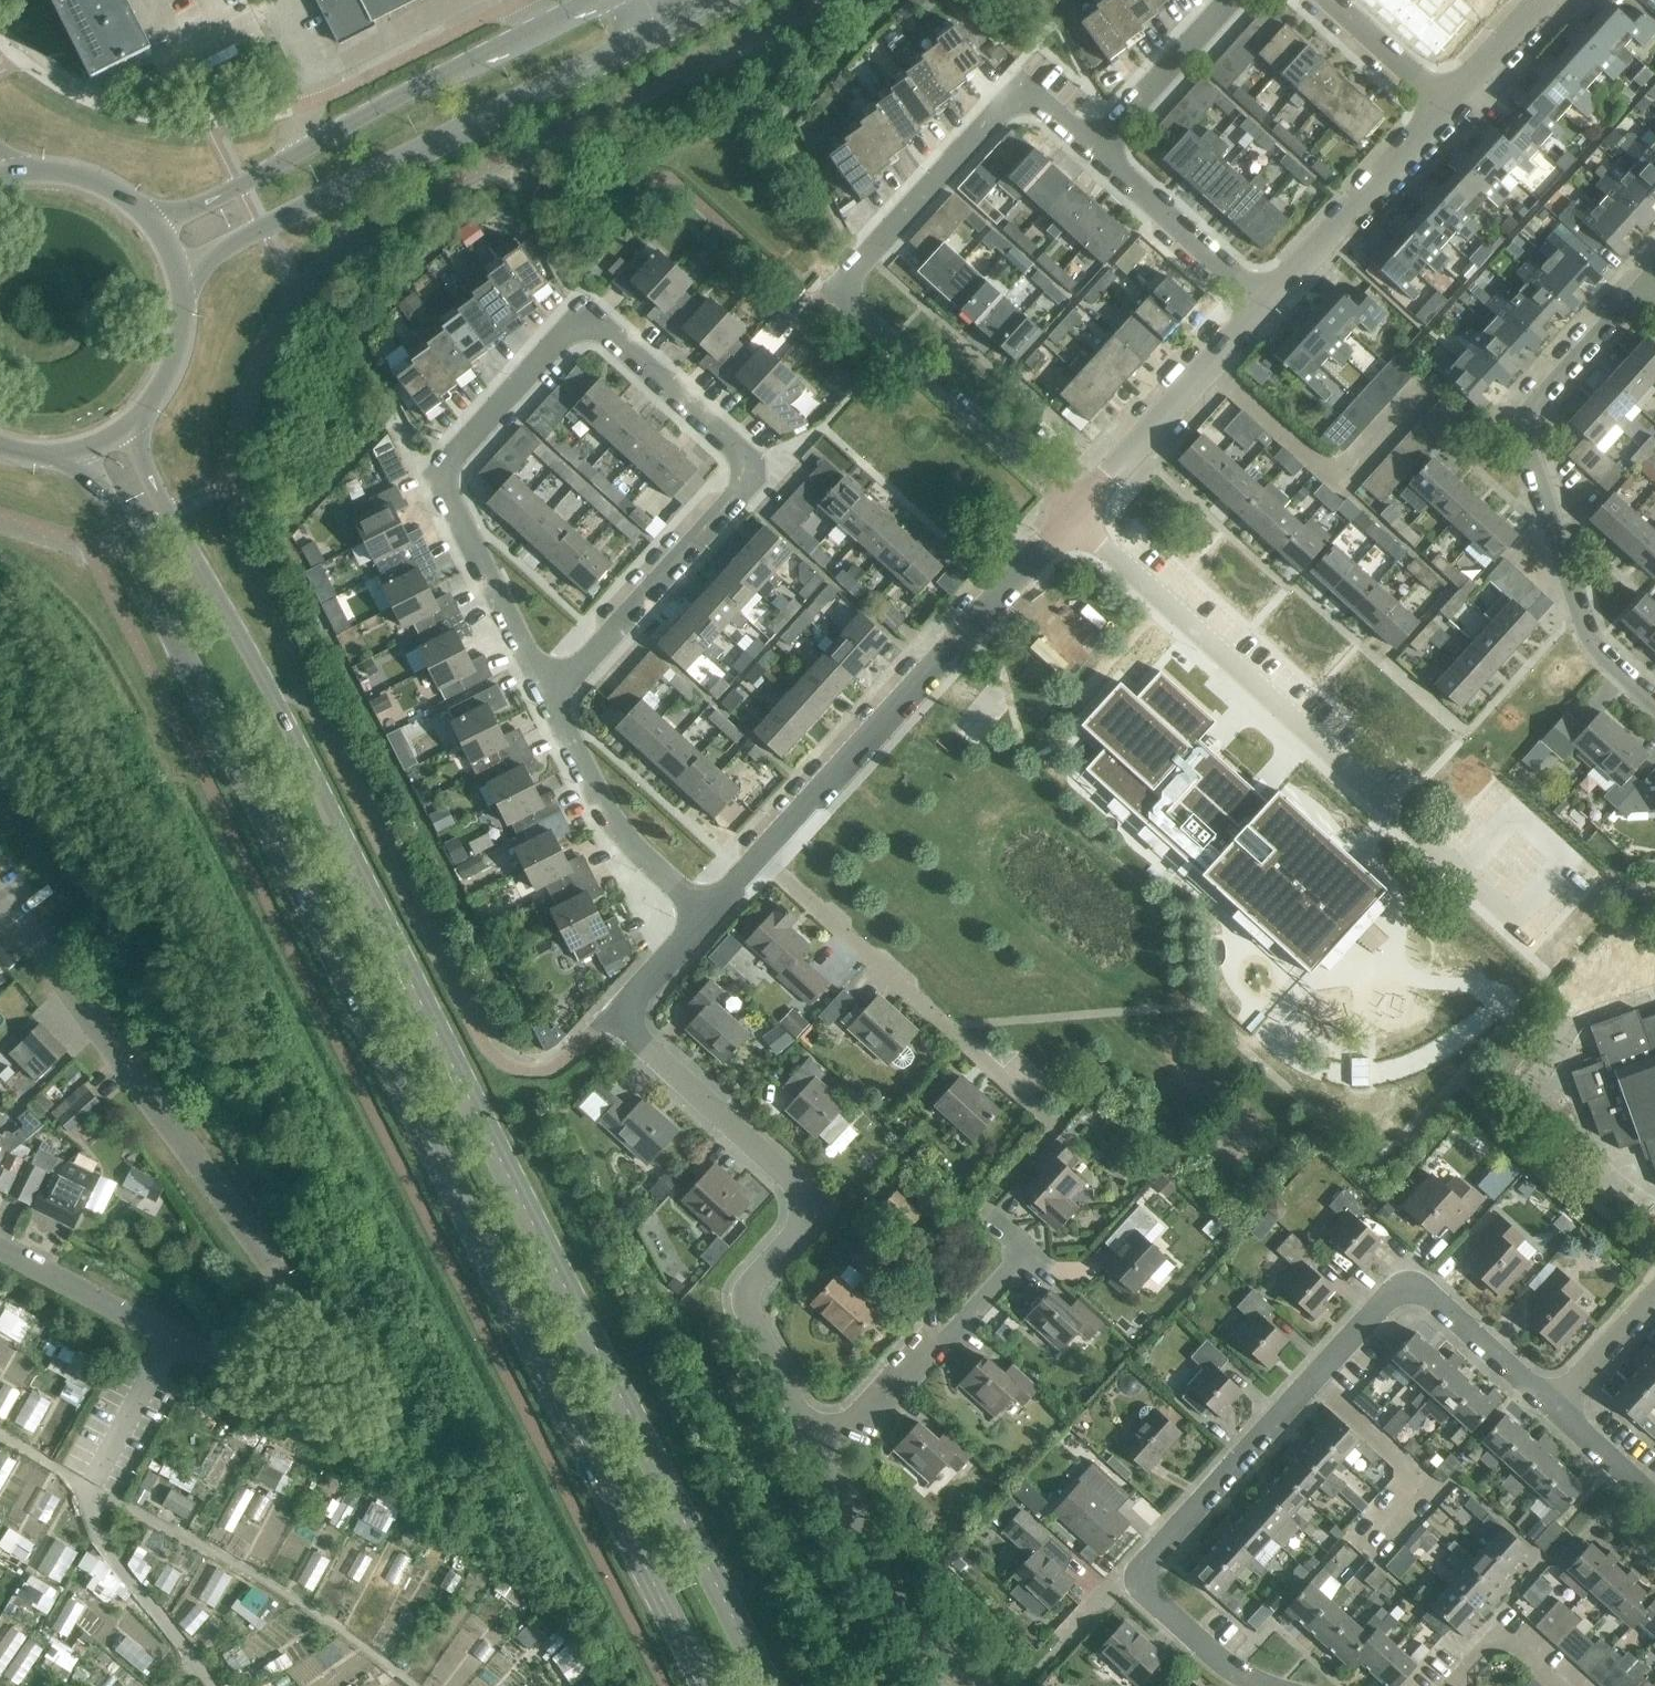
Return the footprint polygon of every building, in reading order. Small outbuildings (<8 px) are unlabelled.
[(98,74),(146,50),(121,0),(60,0),(98,74)] [(323,14),(339,47),(375,29),(373,25),(421,0),(316,0),(323,14)] [(1099,9),(1124,44),(1142,30),(1140,26),(1120,0),(1105,0),(1097,6),(1099,9)] [(1140,26),(1158,13),(1156,10),(1148,0),(1120,0),(1140,26)] [(1156,10),(1170,0),(1148,0),(1156,10)] [(1436,55),(1452,38),(1410,0),(1375,0),(1436,55)] [(1594,20),(1623,47),(1631,38),(1642,48),(1654,34),(1654,27),(1634,7),(1625,17),(1606,0),(1597,0),(1594,4),(1602,12),(1594,20)] [(1259,55),(1279,72),(1305,43),(1266,8),(1252,24),(1271,41),(1262,51),(1259,55)] [(1124,44),(1099,9),(1081,22),(1099,47),(1108,61),(1127,47),(1124,44)] [(932,32),(940,43),(964,77),(983,63),(951,18),(932,32)] [(1578,20),(1570,30),(1619,75),(1625,67),(1614,57),(1623,47),(1594,20),(1587,28),(1578,20)] [(1243,34),(1262,51),(1271,41),(1252,24),(1243,34)] [(1571,46),(1564,54),(1593,81),(1602,71),(1613,81),(1619,75),(1570,30),(1562,38),(1571,46)] [(1259,54),(1259,55),(1262,51),(1243,34),(1234,43),(1253,61),(1259,54)] [(940,43),(922,56),(949,94),(967,80),(964,77),(940,43)] [(1244,70),(1253,61),(1234,43),(1225,53),(1244,70)] [(1279,72),(1299,91),(1325,61),(1305,43),(1279,72)] [(900,64),(909,76),(933,110),(951,97),(949,94),(922,56),(918,51),(900,64)] [(1236,80),(1244,70),(1225,53),(1216,62),(1236,80)] [(1548,54),(1540,63),(1589,107),(1596,100),(1585,90),(1593,81),(1564,54),(1557,62),(1548,54)] [(1308,99),(1319,109),(1345,79),(1325,61),(1299,91),(1290,100),(1299,108),(1308,99)] [(1227,89),(1236,80),(1216,62),(1208,72),(1227,89)] [(1541,79),(1534,86),(1564,114),(1572,105),(1583,115),(1589,107),(1540,63),(1532,71),(1541,79)] [(1645,65),(1633,79),(1642,87),(1654,73),(1645,65)] [(891,89),(894,93),(919,127),(936,114),(933,110),(909,76),(891,89)] [(1203,78),(1195,86),(1213,103),(1214,102),(1229,115),(1236,107),(1203,78)] [(1319,109),(1338,126),(1365,97),(1345,79),(1319,109)] [(1195,86),(1186,96),(1204,113),(1213,103),(1195,86)] [(1509,96),(1522,107),(1551,134),(1558,141),(1565,133),(1555,123),(1564,114),(1534,86),(1527,94),(1518,86),(1509,96)] [(1626,86),(1614,99),(1624,107),(1635,95),(1626,86)] [(1233,95),(1247,107),(1254,100),(1240,87),(1233,95)] [(876,106),(879,110),(902,144),(921,131),(919,127),(894,93),(876,106)] [(1186,96),(1177,106),(1196,123),(1204,113),(1186,96)] [(1635,107),(1643,113),(1652,103),(1644,96),(1635,107)] [(1365,97),(1338,126),(1358,145),(1385,115),(1365,97)] [(1254,100),(1247,107),(1261,120),(1268,112),(1254,100)] [(1177,106),(1169,115),(1187,132),(1189,130),(1196,123),(1177,106)] [(1522,107),(1510,120),(1539,147),(1551,134),(1522,107)] [(860,123),(863,126),(888,162),(905,149),(902,144),(879,110),(860,123)] [(1159,126),(1178,143),(1187,132),(1169,115),(1159,126)] [(1240,126),(1255,139),(1262,131),(1247,118),(1240,126)] [(1273,130),(1286,143),(1293,136),(1291,134),(1295,130),(1284,120),(1281,124),(1280,123),(1273,130)] [(1510,120),(1497,133),(1526,160),(1539,147),(1510,120)] [(1485,139),(1478,147),(1507,174),(1516,164),(1527,174),(1533,167),(1526,160),(1497,133),(1485,122),(1477,131),(1485,139)] [(845,139),(848,143),(873,178),(890,165),(888,162),(863,126),(845,139)] [(1003,178),(998,184),(1018,202),(1025,194),(1052,164),(1013,129),(1002,142),(1021,159),(1012,168),(1005,176),(1003,178)] [(1163,159),(1183,178),(1219,138),(1209,129),(1200,140),(1189,130),(1187,132),(1178,143),(1163,159)] [(1622,137),(1614,129),(1603,142),(1611,149),(1617,143),(1622,137)] [(1262,131),(1255,139),(1268,152),(1275,144),(1262,131)] [(1633,147),(1654,167),(1654,142),(1649,149),(1632,133),(1627,134),(1623,138),(1633,147)] [(1293,136),(1286,143),(1301,156),(1307,149),(1293,136)] [(1622,137),(1617,143),(1628,153),(1633,147),(1623,138),(1622,137)] [(1183,178),(1203,196),(1229,166),(1219,157),(1229,146),(1219,138),(1183,178)] [(993,151),(1012,168),(1021,159),(1002,142),(993,151)] [(873,178),(848,143),(829,156),(857,194),(875,181),(873,178)] [(1462,147),(1454,156),(1503,201),(1510,193),(1499,183),(1507,174),(1478,147),(1471,154),(1462,147)] [(1627,173),(1654,198),(1654,167),(1633,147),(1628,153),(1627,155),(1636,163),(1627,173)] [(1003,178),(1005,176),(1012,168),(993,151),(985,160),(1003,178)] [(1280,163),(1294,175),(1301,167),(1287,154),(1280,163)] [(1455,171),(1448,179),(1477,206),(1485,197),(1497,208),(1503,201),(1454,156),(1447,164),(1455,171)] [(995,187),(1003,178),(985,160),(976,170),(995,187)] [(1313,168),(1326,180),(1333,173),(1320,161),(1313,168)] [(1025,194),(1046,212),(1072,183),(1052,164),(1025,194)] [(1203,196),(1223,214),(1249,185),(1229,166),(1203,196)] [(1603,180),(1652,224),(1654,220),(1654,211),(1652,208),(1654,204),(1654,198),(1627,173),(1619,182),(1601,166),(1595,173),(1603,180)] [(1301,167),(1294,175),(1307,188),(1315,180),(1301,167)] [(985,197),(995,187),(976,170),(967,180),(985,197)] [(1223,214),(1242,231),(1269,202),(1259,193),(1268,183),(1259,174),(1249,185),(1223,214)] [(1432,180),(1424,189),(1472,234),(1479,226),(1468,216),(1477,206),(1448,179),(1441,187),(1432,180)] [(984,198),(985,197),(967,180),(959,189),(977,206),(997,224),(1004,216),(984,198)] [(1606,196),(1597,206),(1628,234),(1636,226),(1644,233),(1652,224),(1603,180),(1597,188),(1606,196)] [(1055,240),(1065,229),(1091,200),(1072,183),(1046,212),(1056,222),(1047,232),(1055,240)] [(1424,205),(1418,213),(1447,240),(1455,230),(1466,240),(1472,234),(1424,189),(1416,198),(1424,205)] [(953,194),(944,204),(964,222),(966,219),(980,232),(986,224),(953,194)] [(1516,211),(1523,217),(1538,201),(1532,195),(1516,211)] [(1553,195),(1544,205),(1552,212),(1561,202),(1553,195)] [(1065,229),(1085,248),(1112,218),(1091,200),(1065,229)] [(1567,208),(1558,219),(1596,253),(1605,244),(1621,258),(1629,248),(1621,241),(1628,234),(1597,206),(1588,215),(1579,207),(1573,201),(1567,208)] [(1269,202),(1242,231),(1262,249),(1289,220),(1269,202)] [(944,204),(936,213),(956,231),(964,222),(944,204)] [(936,213),(928,222),(947,240),(956,231),(936,213)] [(1401,213),(1393,222),(1442,267),(1449,259),(1438,249),(1447,240),(1418,213),(1410,221),(1401,213)] [(1112,218),(1085,248),(1105,266),(1131,236),(1112,218)] [(465,233),(474,243),(489,231),(480,221),(465,233)] [(928,222),(918,233),(938,250),(945,242),(947,240),(928,222)] [(1003,230),(1018,244),(1025,235),(1010,222),(1003,230)] [(1395,238),(1387,246),(1416,273),(1425,263),(1436,274),(1442,267),(1393,222),(1386,230),(1395,238)] [(995,246),(1006,256),(1014,248),(992,229),(982,241),(992,249),(995,246)] [(910,242),(929,260),(938,250),(918,233),(910,242)] [(1485,244),(1485,245),(1493,252),(1503,241),(1496,234),(1486,244),(1485,244)] [(1557,251),(1549,260),(1579,287),(1587,279),(1595,286),(1603,278),(1554,234),(1548,242),(1557,251)] [(1025,235),(1018,244),(1030,255),(1038,247),(1025,235)] [(503,259),(506,262),(531,296),(549,283),(534,262),(540,257),(531,238),(503,259)] [(1116,262),(1124,269),(1143,248),(1135,241),(1116,262)] [(918,272),(938,290),(965,260),(945,242),(938,250),(929,260),(918,272)] [(1472,261),(1471,262),(1478,269),(1493,252),(1485,245),(1470,260),(1472,261)] [(1416,273),(1387,246),(1380,253),(1372,246),(1364,255),(1412,300),(1418,293),(1407,282),(1416,273)] [(1014,248),(1006,256),(1024,273),(1032,264),(1014,248)] [(638,287),(648,297),(676,267),(659,251),(651,260),(641,251),(613,281),(630,296),(638,287)] [(1037,260),(1057,279),(1065,270),(1044,252),(1037,260)] [(938,290),(958,308),(985,279),(965,260),(938,290)] [(1530,260),(1524,267),(1573,311),(1580,302),(1572,294),(1579,287),(1549,260),(1541,269),(1530,260)] [(488,276),(490,279),(516,313),(534,300),(531,296),(506,262),(488,276)] [(1478,269),(1471,262),(1456,278),(1463,284),(1478,269)] [(649,314),(665,330),(694,299),(685,291),(693,282),(676,267),(648,297),(658,305),(649,314)] [(1527,284),(1519,292),(1550,320),(1557,312),(1565,319),(1573,311),(1524,267),(1517,275),(1527,284)] [(1065,270),(1057,279),(1070,291),(1078,282),(1065,270)] [(1109,270),(1096,284),(1104,291),(1118,277),(1109,270)] [(1031,279),(1045,292),(1052,284),(1038,271),(1031,279)] [(1170,277),(1152,297),(1180,323),(1198,303),(1170,277)] [(472,293),(475,296),(500,330),(518,317),(516,313),(490,279),(472,293)] [(958,308),(978,326),(1005,296),(985,279),(958,308)] [(1330,299),(1323,307),(1351,333),(1359,325),(1369,335),(1376,327),(1388,315),(1359,288),(1347,301),(1328,283),(1321,291),(1330,299)] [(1052,284),(1045,292),(1058,304),(1066,296),(1052,284)] [(1104,291),(1096,284),(1084,297),(1092,305),(1104,291)] [(403,299),(412,313),(430,301),(421,287),(403,299)] [(1432,323),(1454,298),(1441,287),(1419,312),(1432,323)] [(1501,293),(1493,301),(1542,345),(1551,336),(1542,327),(1550,320),(1519,292),(1511,302),(1501,293)] [(457,309),(460,313),(484,347),(503,334),(500,330),(475,296),(457,309)] [(978,326),(997,344),(1024,314),(1005,296),(978,326)] [(1152,297),(1134,317),(1162,343),(1180,323),(1152,297)] [(691,335),(700,344),(728,315),(711,300),(704,308),(694,299),(665,330),(682,345),(691,335)] [(1497,317),(1488,326),(1519,354),(1527,346),(1534,353),(1542,345),(1493,301),(1487,308),(1497,317)] [(1306,307),(1298,315),(1347,360),(1353,354),(1341,344),(1351,333),(1323,307),(1315,315),(1306,307)] [(1074,309),(1061,323),(1068,330),(1082,316),(1074,309)] [(442,326),(445,330),(470,364),(487,351),(484,347),(460,313),(442,326)] [(1024,314),(997,344),(1017,362),(1044,333),(1024,314)] [(702,361),(719,377),(746,347),(738,338),(745,331),(728,315),(700,344),(710,353),(702,361)] [(1299,332),(1292,339),(1321,366),(1329,357),(1340,367),(1347,360),(1298,315),(1290,324),(1299,332)] [(1134,317),(1116,337),(1144,363),(1162,343),(1134,317)] [(1068,330),(1061,323),(1049,337),(1056,344),(1068,330)] [(1471,326),(1463,334),(1512,378),(1521,369),(1512,361),(1519,354),(1488,326),(1481,335),(1471,326)] [(445,330),(429,342),(427,343),(454,380),(472,367),(470,364),(445,330)] [(1467,350),(1459,360),(1489,387),(1497,379),(1505,387),(1512,378),(1463,334),(1457,341),(1467,350)] [(1116,337),(1098,357),(1127,382),(1144,363),(1116,337)] [(407,353),(410,357),(440,396),(457,384),(454,380),(427,343),(429,342),(426,339),(407,353)] [(1321,366),(1292,339),(1283,349),(1274,341),(1267,350),(1324,403),(1331,395),(1311,377),(1321,366)] [(1628,360),(1653,383),(1654,381),(1654,347),(1646,339),(1628,360)] [(744,384),(753,392),(781,362),(764,347),(756,355),(746,347),(719,377),(736,393),(744,384)] [(1026,363),(1033,370),(1046,356),(1038,349),(1026,363)] [(1396,355),(1387,365),(1407,383),(1416,373),(1396,355)] [(440,396),(410,357),(392,370),(424,414),(443,400),(440,396)] [(1098,357),(1080,376),(1099,393),(1109,402),(1127,382),(1098,357)] [(1489,387),(1459,360),(1451,369),(1441,359),(1433,367),(1482,412),(1491,403),(1482,395),(1489,387)] [(1628,360),(1609,380),(1634,404),(1653,383),(1628,360)] [(754,409),(772,426),(783,436),(808,422),(790,406),(807,387),(781,362),(753,392),(762,400),(754,409)] [(1387,365),(1378,375),(1398,393),(1407,383),(1387,365)] [(562,383),(580,400),(589,390),(570,373),(562,383)] [(1378,375),(1370,385),(1389,403),(1398,393),(1378,375)] [(1099,393),(1080,376),(1062,396),(1090,422),(1109,402),(1099,393)] [(574,408),(593,426),(619,397),(600,379),(589,390),(580,400),(574,408)] [(1609,380),(1590,401),(1615,424),(1623,431),(1631,422),(1624,415),(1634,404),(1609,380)] [(572,410),(574,408),(580,400),(562,383),(553,393),(572,410)] [(1370,385),(1360,395),(1380,413),(1389,403),(1370,385)] [(563,419),(572,410),(553,393),(544,402),(563,419)] [(1360,395),(1351,405),(1371,423),(1380,413),(1360,395)] [(593,426),(613,443),(639,415),(619,397),(593,426)] [(1442,397),(1433,407),(1453,425),(1463,415),(1442,397)] [(1570,422),(1585,437),(1595,446),(1615,424),(1590,401),(1570,422)] [(555,428),(563,419),(544,402),(536,411),(555,428)] [(1351,405),(1343,414),(1362,432),(1371,423),(1351,405)] [(1433,407),(1424,417),(1444,435),(1453,425),(1433,407)] [(545,439),(555,428),(536,411),(526,422),(545,439)] [(1224,432),(1235,442),(1254,421),(1243,411),(1224,432)] [(1343,414),(1334,424),(1354,442),(1362,432),(1343,414)] [(613,443),(633,462),(660,433),(639,415),(613,443)] [(1424,417),(1415,427),(1436,445),(1444,435),(1424,417)] [(1254,421),(1235,442),(1245,451),(1257,439),(1266,447),(1273,439),(1264,431),(1264,430),(1254,421)] [(1354,442),(1334,424),(1325,434),(1345,452),(1354,442)] [(522,426),(513,436),(532,454),(542,444),(522,426)] [(1427,455),(1436,445),(1415,427),(1406,437),(1427,455)] [(633,462),(653,479),(679,451),(660,433),(633,462)] [(1653,453),(1652,452),(1654,449),(1654,438),(1651,435),(1640,448),(1649,456),(1652,453),(1653,453)] [(513,436),(505,445),(524,463),(532,454),(513,436)] [(551,444),(565,457),(573,449),(558,436),(551,444)] [(1179,461),(1199,480),(1222,455),(1201,437),(1179,461)] [(1398,446),(1418,465),(1427,455),(1406,437),(1398,446)] [(1568,456),(1578,466),(1595,446),(1585,437),(1568,456)] [(505,445),(495,455),(515,473),(524,463),(505,445)] [(1398,446),(1389,456),(1409,475),(1418,465),(1398,446)] [(1578,466),(1588,474),(1605,455),(1595,446),(1578,466)] [(1274,458),(1284,467),(1294,457),(1283,448),(1274,458)] [(1645,460),(1649,456),(1640,448),(1630,459),(1639,467),(1645,460)] [(540,457),(554,470),(562,461),(548,449),(540,457)] [(573,449),(565,457),(578,468),(586,460),(573,449)] [(379,458),(391,482),(408,474),(396,450),(379,458)] [(673,498),(675,496),(685,505),(706,482),(696,473),(700,469),(679,451),(653,479),(673,498)] [(1654,469),(1654,455),(1653,453),(1652,453),(1649,456),(1645,460),(1654,469)] [(495,455),(487,464),(506,482),(513,475),(515,473),(495,455)] [(1199,480),(1220,498),(1243,474),(1222,455),(1199,480)] [(1588,474),(1598,483),(1615,464),(1605,455),(1588,474)] [(1389,456),(1380,466),(1400,485),(1409,475),(1389,456)] [(1294,457),(1284,467),(1295,476),(1287,486),(1296,494),(1313,475),(1304,466),(1294,457)] [(1422,515),(1433,504),(1456,478),(1435,458),(1411,484),(1423,495),(1412,507),(1422,515)] [(562,461),(554,470),(567,482),(575,474),(562,461)] [(478,475),(497,492),(506,482),(487,464),(478,475)] [(1615,464),(1598,483),(1607,492),(1625,472),(1615,464)] [(1220,498),(1240,516),(1263,492),(1255,485),(1262,477),(1250,465),(1243,474),(1220,498)] [(1380,466),(1371,476),(1391,494),(1400,485),(1380,466)] [(589,479),(604,493),(612,484),(597,471),(589,479)] [(826,498),(834,488),(815,471),(807,480),(826,498)] [(487,504),(507,522),(533,493),(513,475),(506,482),(497,492),(487,504)] [(826,513),(838,524),(865,494),(845,476),(834,488),(826,498),(817,508),(798,490),(790,500),(808,517),(810,514),(818,521),(826,513)] [(1391,494),(1371,476),(1362,485),(1382,504),(1391,494)] [(1433,504),(1453,522),(1476,496),(1456,478),(1433,504)] [(807,480),(798,490),(817,508),(826,498),(807,480)] [(1263,492),(1240,516),(1260,534),(1282,510),(1291,500),(1271,483),(1263,492)] [(579,493),(593,505),(601,497),(587,484),(579,493)] [(612,484),(604,493),(618,505),(625,496),(612,484)] [(1314,494),(1325,503),(1334,493),(1324,484),(1314,494)] [(354,522),(365,543),(402,523),(396,512),(408,506),(397,485),(353,508),(359,519),(354,522)] [(507,522),(527,539),(552,510),(533,493),(507,522)] [(1334,493),(1325,503),(1335,512),(1344,502),(1334,493)] [(838,524),(858,542),(885,513),(865,494),(838,524)] [(1591,520),(1611,539),(1634,513),(1614,495),(1591,520)] [(1453,522),(1474,541),(1497,515),(1476,496),(1453,522)] [(601,497),(593,505),(607,518),(615,510),(601,497)] [(800,526),(808,517),(790,500),(781,509),(800,526)] [(633,517),(645,528),(652,521),(640,509),(633,517)] [(791,537),(800,526),(781,509),(772,519),(791,537)] [(527,539),(547,557),(573,529),(552,510),(527,539)] [(1260,534),(1280,552),(1302,527),(1282,510),(1260,534)] [(858,542),(878,560),(904,531),(885,513),(858,542)] [(1632,558),(1654,533),(1654,532),(1634,513),(1611,539),(1632,558)] [(1497,515),(1474,541),(1494,560),(1518,534),(1497,515)] [(1389,524),(1402,536),(1410,527),(1397,516),(1389,524)] [(1302,527),(1280,552),(1301,571),(1331,538),(1310,519),(1302,527)] [(621,529),(633,541),(640,534),(627,522),(621,529)] [(386,557),(392,569),(430,549),(419,529),(408,535),(402,523),(365,543),(376,563),(386,557)] [(1366,531),(1379,542),(1386,534),(1374,523),(1366,531)] [(766,526),(748,546),(777,572),(795,553),(766,526)] [(1410,527),(1402,536),(1414,546),(1422,538),(1410,527)] [(547,557),(567,575),(593,547),(573,529),(547,557)] [(878,560),(898,578),(924,549),(904,531),(878,560)] [(1632,558),(1653,577),(1654,575),(1654,533),(1632,558)] [(796,542),(810,555),(817,546),(804,534),(796,542)] [(1386,534),(1379,542),(1389,552),(1397,544),(1386,534)] [(319,539),(308,544),(318,565),(329,559),(319,539)] [(748,546),(730,565),(758,592),(768,581),(776,588),(783,580),(776,573),(777,572),(748,546)] [(817,546),(810,555),(824,568),(831,559),(817,546)] [(1312,572),(1333,591),(1356,566),(1335,546),(1312,572)] [(593,547),(567,575),(587,593),(613,564),(593,547)] [(384,588),(394,607),(431,588),(425,577),(437,572),(433,563),(436,562),(430,549),(392,569),(398,580),(384,588)] [(924,549),(898,578),(918,597),(944,567),(924,549)] [(1431,563),(1443,574),(1451,565),(1439,554),(1431,563)] [(1486,578),(1496,587),(1514,567),(1504,558),(1486,578)] [(1407,568),(1420,580),(1427,571),(1415,560),(1407,568)] [(730,565),(712,584),(741,611),(758,592),(730,565)] [(1451,565),(1443,574),(1455,584),(1463,575),(1451,565)] [(1333,591),(1353,610),(1376,584),(1356,566),(1333,591)] [(1496,587),(1502,593),(1505,595),(1523,575),(1514,567),(1496,587)] [(936,586),(947,595),(961,578),(950,568),(936,586)] [(835,578),(849,591),(857,582),(843,569),(835,578)] [(1427,571),(1420,580),(1430,590),(1438,582),(1427,571)] [(798,593),(807,600),(826,580),(817,572),(798,593)] [(1523,575),(1505,595),(1516,604),(1534,585),(1523,575)] [(322,584),(330,599),(342,592),(334,578),(322,584)] [(1470,579),(1459,591),(1468,600),(1479,588),(1470,579)] [(857,582),(849,591),(863,604),(871,595),(857,582)] [(712,584),(694,604),(723,631),(732,620),(742,629),(751,620),(741,611),(712,584)] [(830,584),(816,598),(827,607),(840,593),(830,584)] [(1353,610),(1374,629),(1397,603),(1376,584),(1353,610)] [(1525,613),(1544,594),(1534,585),(1516,604),(1525,613)] [(415,622),(421,633),(462,612),(456,601),(452,603),(448,595),(437,600),(431,588),(394,607),(404,628),(415,622)] [(1468,600),(1459,591),(1440,611),(1449,620),(1468,600)] [(1483,613),(1493,622),(1519,645),(1538,624),(1536,622),(1554,604),(1544,594),(1525,613),(1516,604),(1505,595),(1502,593),(1483,613)] [(1645,641),(1654,629),(1654,605),(1645,597),(1623,621),(1645,641)] [(793,598),(781,613),(789,620),(801,605),(793,598)] [(1397,603),(1374,629),(1395,648),(1418,622),(1397,603)] [(694,604),(676,624),(705,651),(706,651),(716,661),(726,650),(715,639),(723,631),(694,604)] [(876,615),(894,631),(901,623),(884,607),(876,615)] [(354,626),(346,610),(337,615),(345,631),(354,626)] [(806,610),(793,624),(802,632),(815,618),(806,610)] [(420,649),(430,668),(467,650),(461,638),(472,633),(462,612),(421,633),(427,645),(420,649)] [(789,620),(781,613),(769,627),(777,634),(789,620)] [(861,614),(843,634),(872,660),(891,640),(861,614)] [(1432,621),(1422,633),(1430,641),(1441,628),(1432,621)] [(1493,622),(1474,643),(1499,666),(1519,645),(1493,622)] [(705,651),(676,624),(658,643),(687,671),(705,651)] [(802,632),(793,624),(781,637),(790,645),(802,632)] [(836,642),(825,653),(854,680),(872,660),(843,634),(837,628),(829,636),(836,642)] [(1654,650),(1654,629),(1645,641),(1654,650)] [(1430,641),(1422,633),(1411,645),(1420,652),(1430,641)] [(757,638),(745,651),(754,660),(766,646),(757,638)] [(1474,643),(1455,664),(1480,687),(1499,666),(1474,643)] [(770,649),(758,663),(767,672),(779,658),(770,649)] [(467,650),(430,668),(441,690),(443,689),(448,699),(494,676),(484,655),(473,661),(467,650)] [(754,660),(745,651),(732,665),(741,673),(754,660)] [(653,652),(644,661),(663,678),(671,669),(653,652)] [(825,653),(808,673),(837,699),(854,680),(825,653)] [(644,661),(635,671),(654,688),(663,678),(644,661)] [(767,672),(758,663),(745,677),(755,685),(767,672)] [(1480,687),(1455,664),(1436,685),(1460,708),(1480,687)] [(635,671),(626,680),(645,698),(654,688),(635,671)] [(1099,706),(1081,726),(1105,748),(1086,770),(1194,868),(1310,974),(1387,890),(1327,836),(1278,791),(1268,802),(1200,740),(1208,731),(1216,722),(1189,697),(1160,672),(1137,698),(1120,683),(1099,706)] [(669,682),(683,695),(691,686),(678,673),(669,682)] [(808,673),(789,693),(818,720),(837,699),(808,673)] [(731,685),(723,678),(709,692),(717,699),(731,685)] [(626,680),(617,691),(636,708),(644,699),(645,698),(626,680)] [(453,722),(463,743),(499,725),(493,713),(505,707),(501,699),(505,697),(498,684),(449,709),(456,721),(453,722)] [(691,686),(683,695),(697,708),(705,699),(691,686)] [(974,715),(986,722),(1003,695),(990,687),(974,715)] [(735,689),(722,703),(731,711),(743,697),(735,689)] [(608,700),(627,718),(636,708),(617,691),(608,700)] [(370,701),(377,714),(393,706),(386,693),(370,701)] [(789,693),(772,712),(801,739),(818,720),(789,693)] [(617,729),(636,746),(663,717),(644,699),(636,708),(627,718),(617,729)] [(708,718),(723,731),(731,722),(716,709),(708,718)] [(801,739),(772,712),(754,732),(783,759),(801,739)] [(1559,721),(1540,741),(1563,762),(1576,747),(1595,765),(1624,734),(1601,713),(1578,739),(1559,721)] [(636,746),(656,765),(683,735),(663,717),(636,746)] [(731,722),(723,731),(736,743),(744,734),(731,722)] [(479,775),(489,770),(489,769),(530,748),(524,736),(520,738),(516,729),(504,735),(499,725),(463,743),(473,763),(474,763),(479,775)] [(1604,798),(1616,809),(1634,790),(1623,780),(1646,755),(1624,734),(1595,765),(1618,786),(1614,791),(1612,789),(1604,798)] [(656,765),(676,782),(703,753),(683,735),(656,765)] [(751,754),(765,767),(771,760),(757,747),(751,754)] [(488,784),(499,804),(535,786),(529,775),(540,769),(530,748),(489,769),(489,770),(495,781),(488,784)] [(412,752),(399,758),(405,770),(418,763),(412,752)] [(676,782),(695,800),(723,771),(703,753),(676,782)] [(723,771),(695,800),(716,819),(743,789),(723,771)] [(1616,809),(1626,819),(1631,813),(1654,812),(1654,791),(1648,792),(1640,783),(1634,790),(1616,809)] [(520,820),(525,830),(562,812),(552,791),(540,797),(535,786),(499,804),(509,825),(520,820)] [(430,815),(438,832),(455,825),(447,808),(430,815)] [(517,849),(527,869),(563,851),(558,840),(569,835),(564,826),(568,824),(562,812),(525,830),(531,842),(517,849)] [(458,837),(445,843),(456,864),(468,858),(458,837)] [(548,885),(553,896),(594,874),(588,863),(584,865),(580,856),(569,862),(563,851),(527,869),(537,890),(548,885)] [(468,860),(456,866),(463,880),(475,874),(468,860)] [(553,912),(563,931),(599,913),(593,900),(604,895),(594,874),(553,896),(559,908),(553,912)] [(829,988),(809,969),(798,959),(808,949),(787,930),(795,921),(782,909),(775,917),(774,917),(755,937),(768,949),(762,956),(783,976),(780,979),(810,1007),(829,988)] [(599,913),(563,931),(573,953),(576,952),(581,963),(598,954),(605,968),(634,954),(616,917),(604,923),(599,913)] [(687,1030),(723,1064),(749,1035),(712,1001),(722,990),(711,980),(686,1008),(697,1018),(687,1030)] [(834,1024),(860,997),(849,986),(823,1013),(834,1024)] [(725,1002),(738,1011),(746,1000),(733,990),(725,1002)] [(855,1008),(845,1019),(890,1061),(895,1066),(903,1069),(911,1065),(915,1057),(910,1049),(906,1045),(915,1035),(902,1023),(893,1015),(896,1012),(879,996),(862,1015),(855,1008)] [(799,1005),(782,1019),(798,1037),(815,1023),(799,1005)] [(1595,1021),(1606,1060),(1576,1068),(1583,1093),(1594,1104),(1602,1134),(1617,1129),(1622,1147),(1641,1142),(1654,1156),(1654,1013),(1647,1015),(1641,1009),(1595,1021)] [(767,1027),(777,1054),(795,1046),(785,1020),(767,1027)] [(9,1054),(23,1068),(54,1038),(40,1024),(9,1054)] [(54,1038),(23,1068),(36,1082),(67,1052),(54,1038)] [(816,1137),(819,1134),(830,1144),(847,1126),(836,1115),(844,1107),(818,1083),(826,1075),(809,1060),(788,1082),(801,1094),(787,1110),(816,1137)] [(937,1107),(974,1141),(1000,1113),(963,1079),(937,1107)] [(52,1114),(58,1120),(69,1132),(101,1103),(90,1091),(89,1092),(83,1086),(52,1114)] [(635,1143),(653,1159),(678,1131),(644,1100),(632,1113),(619,1100),(600,1121),(630,1149),(635,1143)] [(35,1128),(46,1116),(32,1104),(22,1116),(35,1128)] [(1,1167),(7,1154),(10,1155),(22,1144),(26,1141),(19,1130),(13,1135),(6,1131),(4,1135),(0,1133),(0,1166),(1,1167)] [(1061,1200),(1080,1179),(1065,1165),(1074,1155),(1056,1139),(1032,1165),(1042,1175),(1024,1194),(1033,1202),(1029,1206),(1057,1231),(1074,1212),(1061,1200)] [(48,1178),(65,1164),(38,1150),(33,1161),(27,1158),(31,1150),(22,1144),(10,1155),(7,1154),(1,1167),(0,1166),(0,1191),(30,1206),(43,1179),(46,1180),(48,1178)] [(1508,1155),(1482,1181),(1498,1196),(1524,1170),(1508,1155)] [(65,1164),(48,1178),(33,1207),(73,1227),(83,1207),(84,1207),(92,1192),(85,1189),(93,1173),(69,1161),(65,1164)] [(682,1201),(720,1236),(749,1205),(731,1189),(735,1184),(715,1165),(682,1201)] [(152,1217),(168,1199),(135,1169),(120,1186),(152,1217)] [(679,1181),(668,1170),(649,1190),(660,1201),(679,1181)] [(1540,1199),(1547,1188),(1527,1175),(1520,1185),(1540,1199)] [(1460,1225),(1482,1201),(1459,1180),(1448,1192),(1433,1178),(1404,1209),(1430,1233),(1448,1214),(1460,1225)] [(1363,1260),(1380,1240),(1357,1220),(1367,1210),(1345,1190),(1329,1208),(1342,1219),(1325,1238),(1361,1271),(1367,1264),(1363,1260)] [(881,1207),(907,1231),(922,1215),(896,1191),(881,1207)] [(1121,1250),(1104,1268),(1114,1276),(1109,1281),(1126,1297),(1131,1292),(1132,1293),(1149,1275),(1164,1258),(1165,1257),(1144,1238),(1158,1223),(1139,1206),(1109,1239),(1121,1250)] [(1267,1235),(1283,1219),(1273,1210),(1258,1226),(1267,1235)] [(1206,1228),(1218,1238),(1228,1224),(1216,1215),(1206,1228)] [(1485,1280),(1500,1295),(1529,1264),(1513,1250),(1523,1240),(1501,1218),(1479,1241),(1491,1252),(1473,1271),(1483,1281),(1485,1280)] [(1317,1309),(1334,1291),(1312,1270),(1321,1260),(1293,1234),(1277,1252),(1296,1270),(1280,1288),(1315,1321),(1322,1314),(1317,1309)] [(858,1281),(866,1273),(855,1261),(846,1270),(858,1281)] [(1550,1307),(1534,1325),(1559,1348),(1587,1317),(1572,1304),(1582,1293),(1559,1272),(1538,1296),(1550,1307)] [(811,1305),(852,1341),(878,1312),(837,1276),(811,1305)] [(1271,1360),(1288,1341),(1266,1321),(1275,1311),(1253,1291),(1237,1309),(1250,1321),(1234,1339),(1269,1371),(1276,1364),(1271,1360)] [(1110,1329),(1099,1318),(1079,1300),(1070,1310),(1051,1292),(1025,1319),(1040,1333),(1044,1329),(1065,1348),(1079,1334),(1089,1343),(1101,1330),(1105,1334),(1110,1329)] [(0,1321),(0,1328),(23,1339),(34,1316),(8,1304),(0,1321)] [(1400,1368),(1413,1380),(1438,1354),(1416,1334),(1379,1374),(1388,1382),(1400,1368)] [(63,1355),(76,1359),(81,1345),(68,1340),(63,1355)] [(1203,1416),(1210,1409),(1223,1421),(1229,1415),(1224,1410),(1242,1391),(1220,1371),(1229,1361),(1207,1341),(1191,1359),(1204,1371),(1188,1388),(1189,1389),(1182,1397),(1203,1416)] [(1640,1354),(1654,1367),(1654,1352),(1647,1345),(1640,1354)] [(1412,1404),(1419,1411),(1457,1371),(1464,1363),(1455,1354),(1447,1363),(1438,1354),(1413,1380),(1424,1391),(1412,1404)] [(1629,1381),(1654,1405),(1654,1367),(1640,1354),(1631,1364),(1639,1371),(1629,1381)] [(1024,1407),(1040,1389),(1014,1365),(1005,1375),(985,1357),(960,1386),(996,1418),(1014,1398),(1024,1407)] [(1440,1404),(1452,1415),(1476,1389),(1457,1371),(1419,1411),(1427,1418),(1440,1404)] [(1161,1384),(1170,1393),(1177,1385),(1167,1377),(1161,1384)] [(25,1387),(4,1380),(0,1394),(0,1412),(16,1417),(25,1387)] [(1629,1381),(1611,1401),(1652,1439),(1654,1436),(1654,1426),(1645,1417),(1654,1407),(1654,1405),(1629,1381)] [(35,1388),(19,1421),(42,1432),(57,1399),(35,1388)] [(1476,1389),(1452,1415),(1464,1426),(1451,1440),(1459,1448),(1504,1399),(1494,1390),(1486,1399),(1476,1389)] [(1354,1402),(1374,1421),(1384,1411),(1363,1392),(1354,1402)] [(1141,1420),(1144,1423),(1122,1448),(1148,1472),(1158,1461),(1155,1459),(1179,1433),(1156,1411),(1151,1407),(1147,1406),(1143,1408),(1140,1411),(1139,1415),(1141,1420)] [(1326,1425),(1316,1436),(1343,1461),(1354,1449),(1374,1467),(1382,1459),(1327,1409),(1319,1419),(1326,1425)] [(1384,1429),(1394,1438),(1412,1419),(1402,1409),(1384,1429)] [(1490,1450),(1502,1461),(1526,1434),(1506,1416),(1469,1457),(1477,1464),(1490,1450)] [(960,1472),(975,1455),(949,1431),(940,1441),(920,1422),(895,1450),(911,1464),(915,1459),(936,1478),(950,1463),(960,1472)] [(1501,1487),(1509,1494),(1553,1445),(1544,1436),(1537,1444),(1526,1434),(1502,1461),(1515,1473),(1501,1487)] [(1300,1440),(1292,1449),(1339,1494),(1346,1487),(1331,1474),(1343,1461),(1316,1436),(1307,1447),(1300,1440)] [(219,1483),(237,1447),(221,1440),(203,1475),(219,1483)] [(254,1487),(241,1482),(224,1527),(236,1532),(244,1511),(263,1518),(274,1490),(285,1495),(301,1455),(271,1443),(254,1487)] [(1529,1486),(1542,1497),(1566,1470),(1556,1461),(1562,1453),(1553,1445),(1509,1494),(1516,1500),(1529,1486)] [(1290,1465),(1281,1475),(1307,1501),(1318,1488),(1333,1502),(1339,1494),(1292,1449),(1283,1458),(1290,1465)] [(0,1458),(0,1498),(3,1500),(23,1459),(4,1450),(0,1458)] [(1113,1456),(1107,1463),(1126,1480),(1132,1473),(1113,1456)] [(1433,1474),(1443,1484),(1459,1467),(1449,1457),(1433,1474)] [(1106,1464),(1097,1474),(1121,1494),(1129,1484),(1106,1464)] [(1566,1470),(1542,1497),(1554,1508),(1541,1522),(1549,1529),(1535,1544),(1544,1552),(1564,1530),(1556,1522),(1562,1516),(1563,1516),(1594,1482),(1583,1472),(1576,1480),(1566,1470)] [(1056,1512),(1099,1551),(1102,1554),(1129,1525),(1110,1508),(1119,1498),(1092,1473),(1056,1512)] [(1255,1490),(1262,1496),(1262,1495),(1299,1529),(1303,1533),(1304,1532),(1310,1537),(1316,1531),(1296,1513),(1307,1501),(1281,1475),(1271,1485),(1265,1479),(1255,1490)] [(1040,1511),(1050,1498),(1031,1484),(1021,1497),(1040,1511)] [(174,1487),(166,1505),(198,1519),(206,1502),(174,1487)] [(326,1517),(348,1528),(360,1506),(338,1494),(326,1517)] [(1262,1496),(1244,1515),(1281,1548),(1299,1529),(1262,1495),(1262,1496)] [(375,1498),(361,1530),(386,1541),(400,1509),(375,1498)] [(997,1514),(1005,1521),(1018,1506),(1010,1500),(997,1514)] [(1077,1582),(1059,1566),(1069,1555),(1073,1558),(1074,1557),(1022,1510),(1003,1532),(1031,1557),(1015,1576),(1052,1610),(1077,1582)] [(1229,1519),(1220,1528),(1264,1568),(1281,1548),(1244,1515),(1235,1525),(1229,1519)] [(1497,1537),(1486,1549),(1513,1573),(1523,1563),(1530,1569),(1538,1560),(1489,1515),(1482,1523),(1497,1537)] [(1326,1524),(1318,1536),(1331,1545),(1339,1533),(1326,1524)] [(1438,1541),(1423,1526),(1405,1546),(1421,1560),(1438,1541)] [(1219,1543),(1209,1553),(1236,1579),(1247,1566),(1262,1579),(1268,1572),(1264,1568),(1220,1528),(1212,1537),(1219,1543)] [(54,1539),(46,1572),(71,1579),(79,1545),(54,1539)] [(1447,1549),(1453,1555),(1502,1600),(1511,1590),(1504,1584),(1513,1573),(1486,1549),(1474,1562),(1453,1542),(1447,1549)] [(144,1577),(159,1563),(142,1546),(128,1560),(144,1577)] [(1591,1589),(1612,1566),(1619,1559),(1611,1553),(1604,1559),(1590,1547),(1561,1578),(1582,1599),(1591,1589)] [(351,1572),(367,1580),(379,1556),(363,1548),(351,1572)] [(302,1579),(320,1589),(335,1558),(317,1549),(302,1579)] [(404,1584),(417,1558),(403,1551),(390,1577),(404,1584)] [(116,1604),(132,1584),(92,1552),(82,1564),(97,1577),(91,1584),(116,1604)] [(1236,1579),(1209,1553),(1190,1574),(1232,1613),(1239,1605),(1224,1592),(1236,1579)] [(1395,1557),(1386,1566),(1399,1578),(1408,1568),(1409,1567),(1396,1555),(1395,1557)] [(1462,1576),(1450,1588),(1477,1613),(1487,1603),(1494,1609),(1502,1600),(1453,1555),(1447,1562),(1462,1576)] [(159,1572),(175,1587),(186,1575),(170,1559),(159,1572)] [(219,1566),(203,1597),(221,1606),(237,1575),(219,1566)] [(1591,1589),(1611,1608),(1632,1585),(1639,1578),(1631,1571),(1625,1578),(1612,1566),(1591,1589)] [(1376,1568),(1365,1581),(1375,1590),(1387,1578),(1376,1568)] [(1296,1620),(1307,1630),(1331,1603),(1331,1602),(1344,1588),(1332,1576),(1324,1570),(1280,1619),(1290,1627),(1296,1620)] [(23,1597),(51,1613),(61,1597),(33,1581),(23,1597)] [(237,1609),(261,1623),(276,1597),(252,1583),(237,1609)] [(1638,1619),(1654,1601),(1654,1592),(1651,1589),(1644,1596),(1632,1585),(1611,1608),(1631,1627),(1638,1619)] [(1432,1609),(1452,1627),(1466,1639),(1474,1630),(1467,1624),(1477,1613),(1450,1588),(1439,1601),(1424,1587),(1417,1595),(1432,1609)] [(1307,1630),(1327,1647),(1351,1621),(1339,1610),(1352,1595),(1344,1588),(1331,1602),(1331,1603),(1307,1630)] [(72,1594),(56,1629),(73,1637),(90,1603),(72,1594)] [(182,1622),(195,1634),(215,1612),(201,1600),(182,1622)] [(1250,1619),(1262,1630),(1280,1612),(1268,1601),(1250,1619)] [(1536,1627),(1547,1637),(1571,1611),(1560,1601),(1536,1627)] [(1654,1634),(1654,1601),(1638,1619),(1654,1634)] [(1443,1638),(1452,1627),(1432,1609),(1422,1620),(1443,1638)] [(1547,1637),(1558,1647),(1576,1628),(1582,1621),(1571,1611),(1547,1637)] [(1327,1647),(1347,1665),(1384,1624),(1376,1616),(1363,1631),(1351,1621),(1327,1647)] [(1363,1665),(1374,1675),(1397,1649),(1385,1637),(1398,1623),(1391,1616),(1384,1624),(1347,1665),(1356,1673),(1363,1665)] [(1101,1651),(1138,1685),(1164,1658),(1126,1623),(1101,1651)] [(28,1683),(49,1645),(12,1625),(0,1647),(0,1667),(28,1683)] [(1558,1647),(1567,1656),(1585,1637),(1576,1628),(1558,1647)] [(544,1642),(569,1685),(590,1674),(564,1630),(544,1642)] [(144,1671),(157,1656),(130,1634),(118,1649),(144,1671)] [(78,1635),(71,1644),(65,1639),(54,1654),(74,1670),(92,1645),(78,1635)] [(1567,1656),(1577,1665),(1595,1646),(1595,1645),(1585,1637),(1567,1656)] [(1577,1665),(1587,1675),(1611,1649),(1600,1639),(1595,1645),(1595,1646),(1577,1665)] [(1374,1675),(1386,1685),(1399,1685),(1430,1652),(1422,1645),(1409,1660),(1397,1649),(1374,1675)] [(1587,1675),(1599,1685),(1617,1665),(1616,1665),(1622,1659),(1611,1649),(1587,1675)] [(1600,1685),(1615,1685),(1626,1674),(1617,1665),(1599,1685),(1600,1685)] [(1636,1683),(1626,1674),(1615,1685),(1633,1685),(1636,1683)] [(1641,1677),(1636,1683),(1633,1685),(1652,1685),(1641,1677)]
